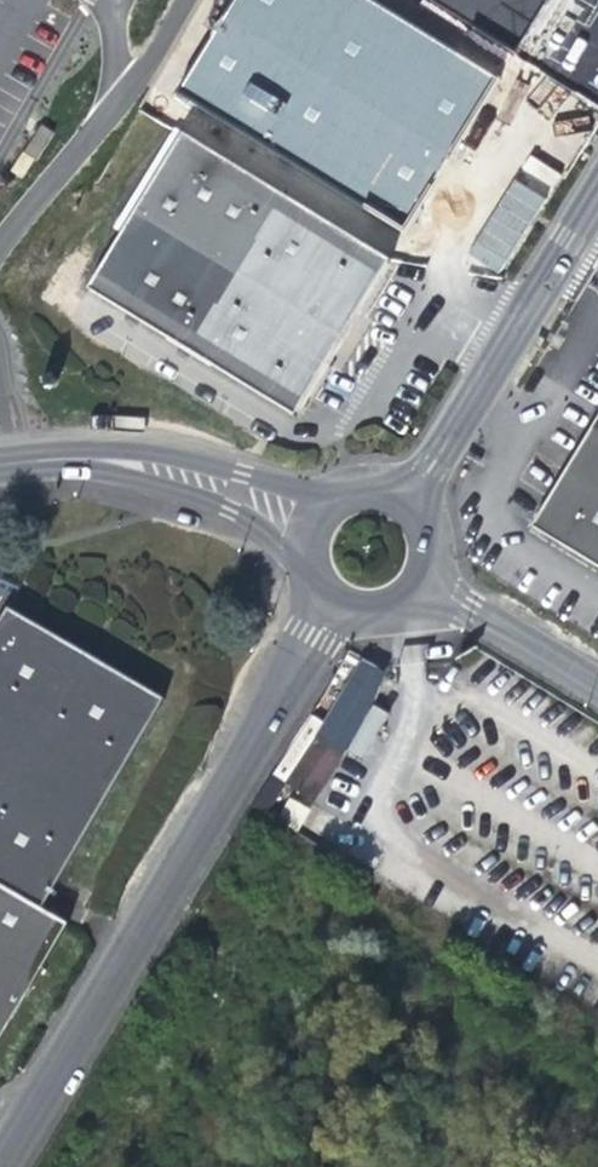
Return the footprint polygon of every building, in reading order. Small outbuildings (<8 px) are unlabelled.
[(495,76),(368,0),(237,0),(181,91),(399,232),(495,76)] [(517,52),(548,0),(430,0),(517,52)] [(392,261),(182,135),(87,288),(296,416),(392,261)] [(501,276),(561,173),(527,154),(467,256),(501,276)] [(534,534),(597,573),(597,429),(534,534)] [(44,911),(169,698),(13,606),(0,627),(0,885),(44,911)] [(311,740),(285,783),(313,800),(339,758),(311,740)] [(287,822),(301,801),(283,789),(270,811),(287,822)] [(44,911),(0,885),(0,1045),(69,925),(44,911)]
